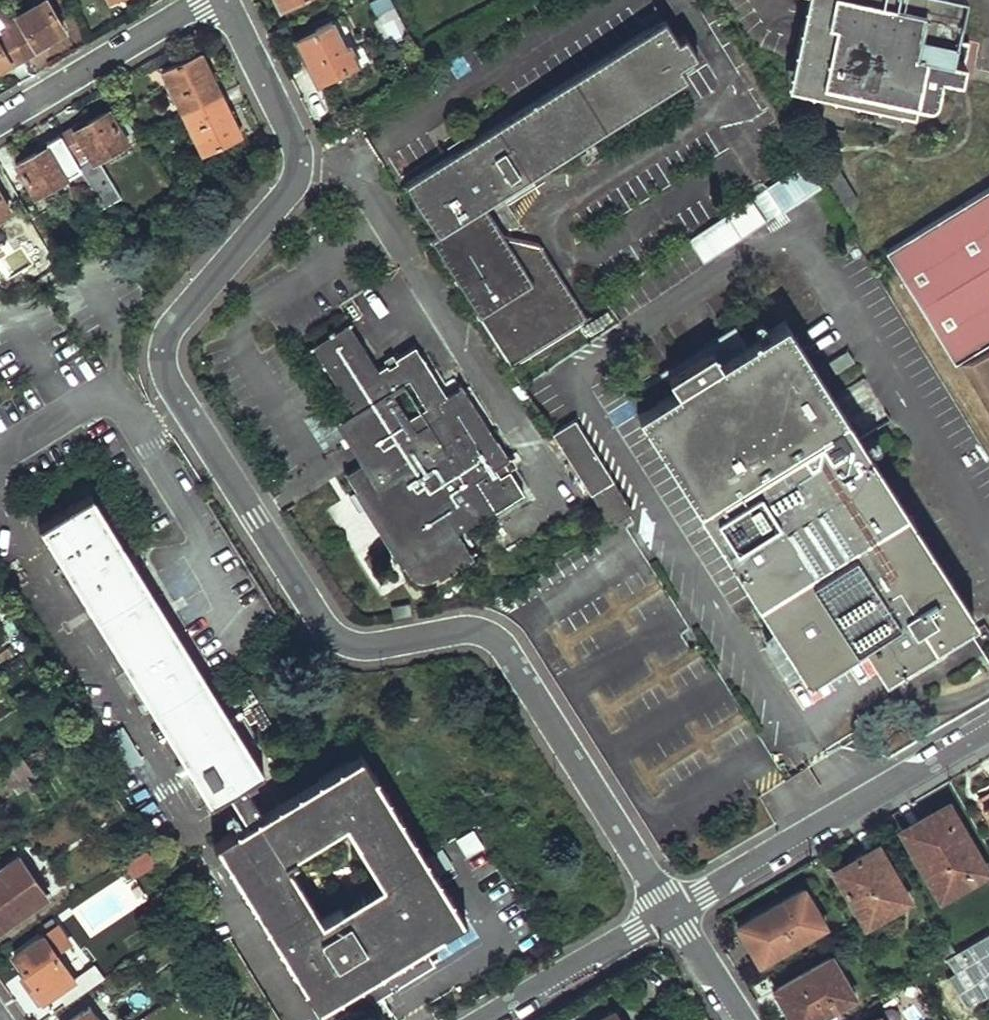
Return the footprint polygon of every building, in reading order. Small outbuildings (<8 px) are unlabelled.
[(27,55),(41,47),(39,43),(66,27),(50,0),(42,0),(7,21),(27,55)] [(799,81),(934,112),(941,82),(962,86),(966,69),(953,66),(969,0),(823,0),(810,50),(806,49),(799,81)] [(341,15),(297,37),(310,64),(314,62),(323,79),(363,59),(341,15)] [(489,200),(681,79),(672,65),(695,51),(683,31),(675,36),(663,16),(404,179),(414,199),(410,205),(418,209),(426,215),(432,223),(437,232),(430,237),(480,316),(481,315),(511,364),(588,316),(539,239),(510,234),(489,200)] [(12,60),(13,63),(27,55),(7,21),(0,25),(0,67),(12,60)] [(166,69),(185,110),(222,93),(203,52),(166,69)] [(241,132),(222,93),(185,110),(204,149),(241,132)] [(63,133),(83,167),(129,140),(111,109),(79,128),(77,125),(63,133)] [(21,163),(39,193),(83,167),(63,133),(51,141),(53,145),(21,163)] [(100,207),(117,201),(102,166),(86,173),(100,207)] [(773,220),(817,188),(801,166),(757,198),(773,220)] [(890,247),(956,358),(988,339),(988,188),(890,247)] [(12,209),(0,189),(0,216),(12,209)] [(371,360),(341,313),(329,321),(326,316),(317,322),(321,327),(305,336),(355,415),(376,448),(369,453),(342,469),(353,486),(363,501),(400,561),(404,566),(407,571),(413,575),(419,576),(423,576),(429,574),(434,571),(468,549),(454,527),(491,504),(492,506),(521,488),(506,464),(497,471),(489,459),(499,453),(502,451),(455,377),(440,387),(408,336),(371,360)] [(678,385),(638,410),(809,674),(864,640),(886,671),(975,611),(785,318),(721,358),(712,344),(668,371),(678,385)] [(966,363),(988,402),(988,350),(966,363)] [(376,448),(355,415),(348,420),(369,453),(376,448)] [(632,506),(576,415),(551,430),(608,521),(632,506)] [(506,464),(499,453),(489,459),(497,471),(506,464)] [(355,506),(363,501),(353,486),(346,491),(355,506)] [(93,490),(43,522),(216,800),(235,789),(252,816),(219,838),(320,1004),(471,909),(366,746),(264,809),(249,785),(259,778),(257,774),(265,769),(93,490)] [(91,668),(75,677),(127,765),(143,756),(91,668)] [(3,773),(13,786),(34,770),(25,757),(3,773)] [(983,806),(988,803),(988,791),(978,798),(983,806)] [(904,832),(942,895),(984,868),(947,806),(904,832)] [(834,872),(866,924),(906,901),(873,848),(834,872)] [(129,880),(153,866),(145,852),(121,865),(129,880)] [(0,928),(50,894),(21,853),(0,869),(0,928)] [(736,928),(759,963),(823,925),(802,889),(736,928)] [(34,986),(45,1000),(75,979),(66,965),(69,963),(48,933),(19,954),(39,982),(34,986)] [(950,955),(961,973),(987,956),(976,939),(950,955)] [(932,951),(936,959),(954,949),(949,941),(932,951)] [(424,963),(436,955),(429,944),(417,952),(424,963)] [(368,983),(375,994),(384,989),(385,991),(438,958),(436,955),(424,963),(417,952),(408,958),(404,951),(385,963),(389,969),(368,983)] [(950,955),(936,963),(947,981),(961,973),(950,955)] [(793,1019),(808,1019),(853,993),(831,957),(774,990),(793,1019)] [(385,991),(384,989),(375,994),(387,1013),(396,1008),(385,991)] [(93,1005),(72,1019),(104,1019),(93,1005)] [(610,1010),(594,1019),(616,1019),(610,1010)]
